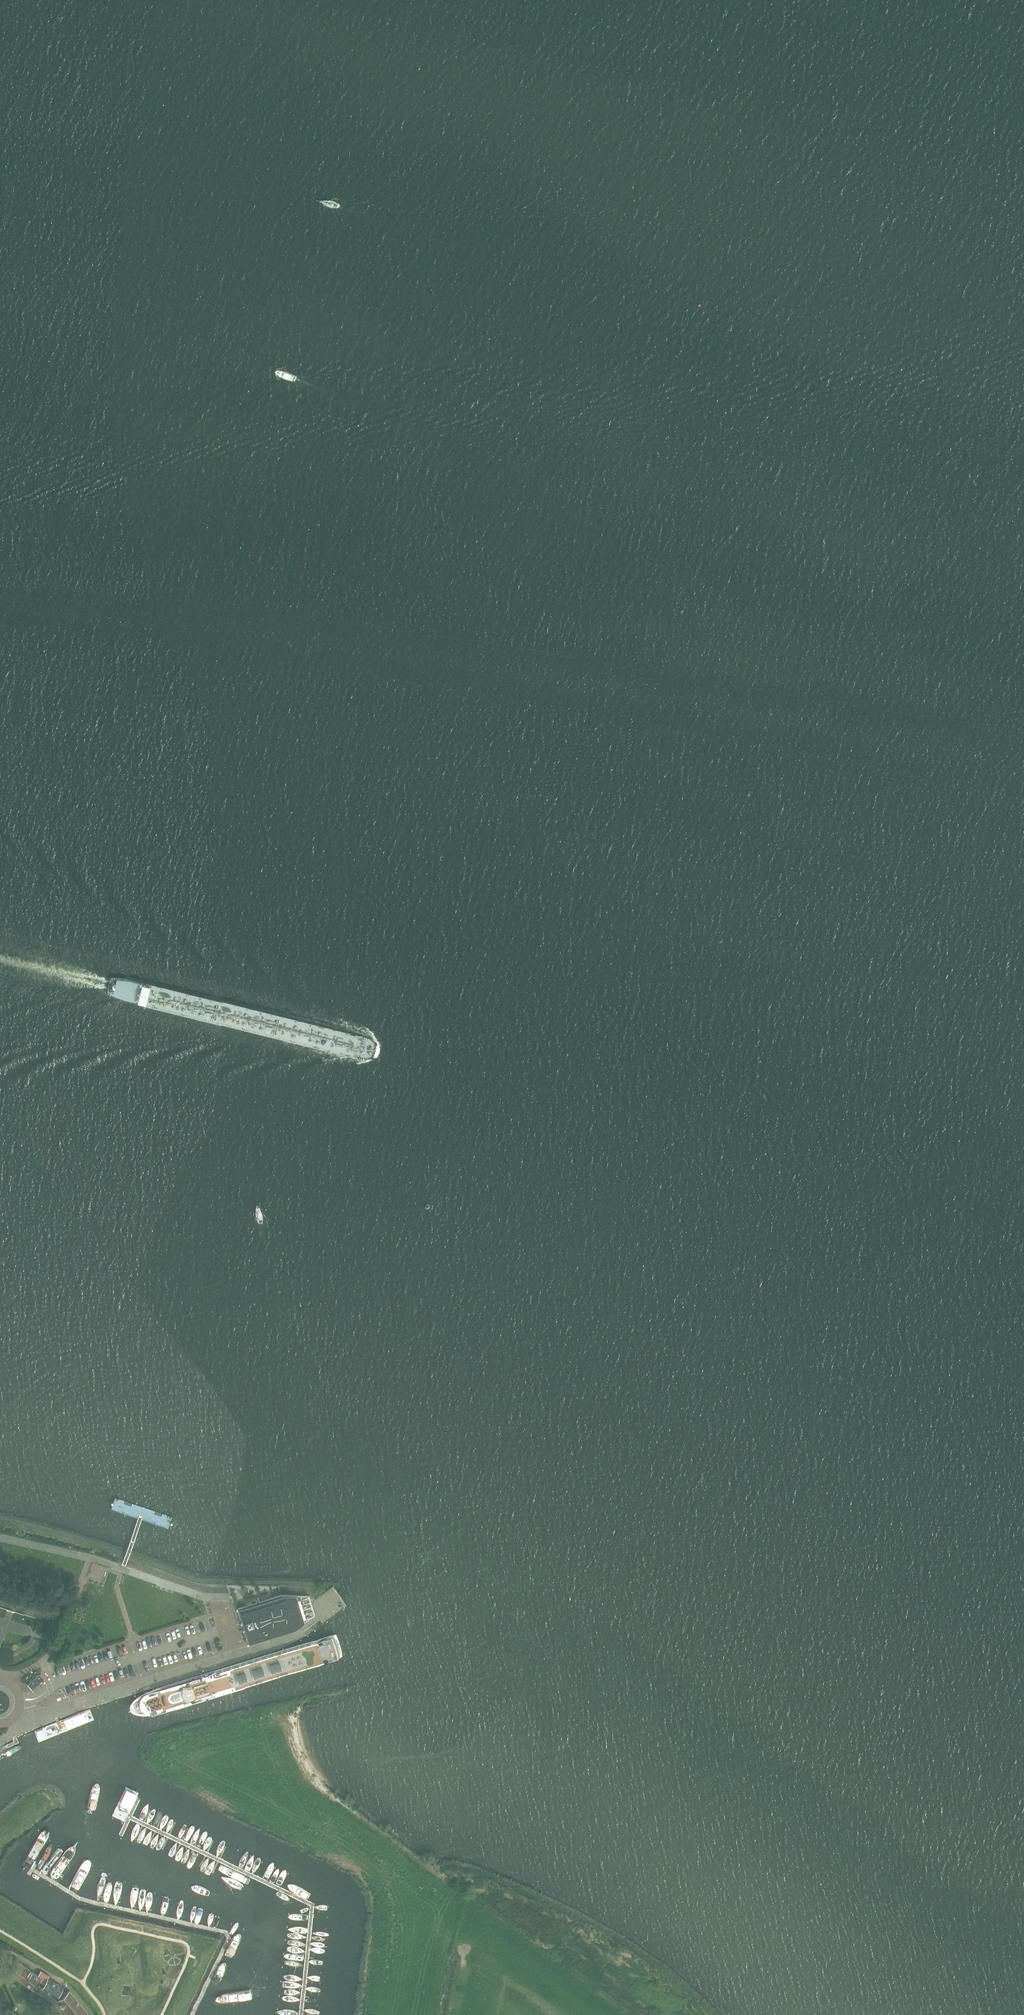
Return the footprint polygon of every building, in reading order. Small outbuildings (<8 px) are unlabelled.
[(287,1598),(244,1611),(247,1622),(249,1628),(253,1639),(295,1626),(287,1598)] [(32,1688),(43,1678),(39,1674),(28,1684),(32,1688)] [(95,1721),(90,1709),(34,1731),(39,1743),(95,1721)] [(127,1787),(112,1816),(125,1823),(139,1793),(127,1787)] [(20,1963),(12,1973),(33,1988),(36,1984),(42,1987),(57,1997),(58,1995),(61,1998),(58,2000),(70,2014),(90,2014),(69,1991),(66,1993),(61,1990),(62,1989),(47,1979),(48,1977),(40,1972),(37,1976),(20,1963)]
